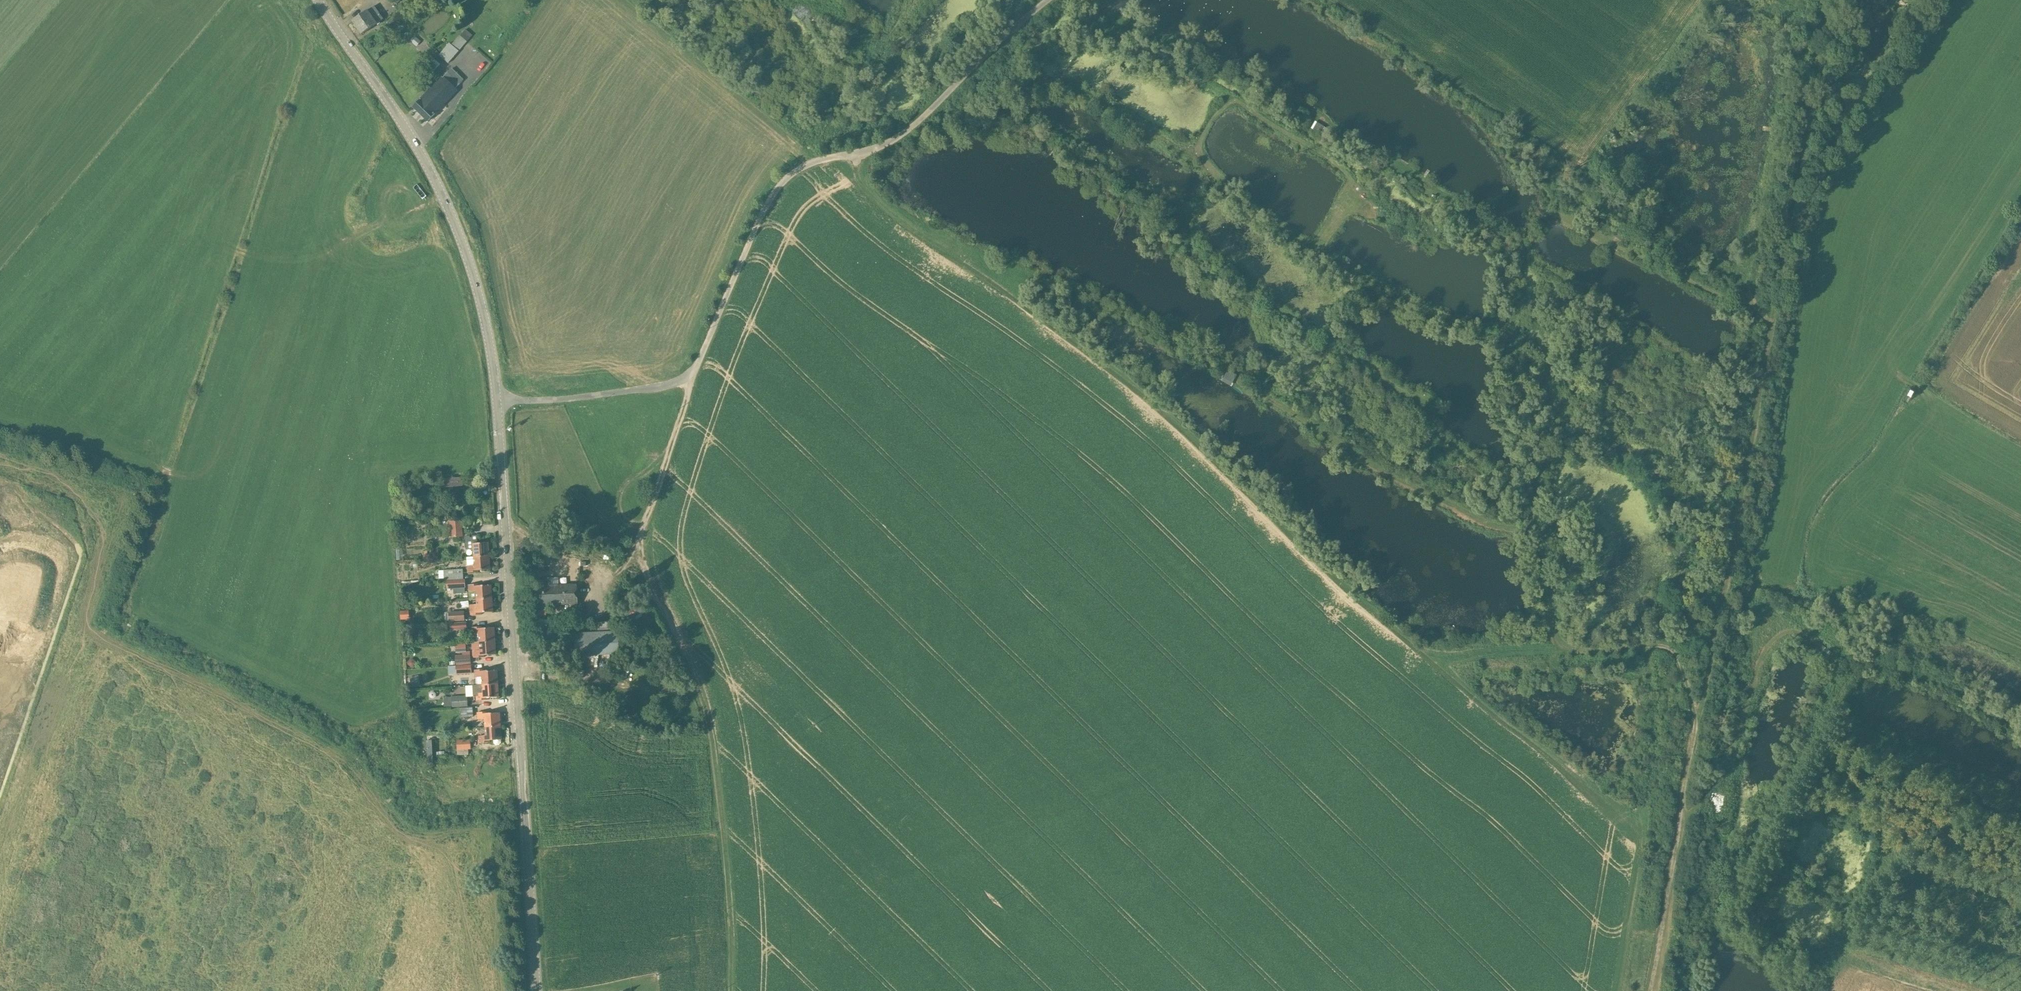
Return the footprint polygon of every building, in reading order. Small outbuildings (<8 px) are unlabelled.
[(374,5),(352,21),(361,35),(384,19),(374,5)] [(438,55),(448,64),(473,35),(466,29),(460,36),(460,35),(451,45),(449,43),(438,55)] [(421,41),(415,36),(411,42),(417,46),(421,41)] [(440,64),(432,56),(422,67),(431,75),(440,64)] [(452,68),(443,77),(455,88),(464,79),(452,68)] [(442,76),(412,107),(428,122),(458,91),(455,88),(443,77),(442,76)] [(1322,131),(1326,125),(1318,120),(1314,127),(1322,131)] [(1241,376),(1229,370),(1224,381),(1235,386),(1241,376)] [(463,486),(463,477),(439,478),(439,487),(463,486)] [(450,537),(463,537),(462,520),(449,521),(450,537)] [(474,556),(489,555),(488,542),(475,543),(473,543),(471,543),(471,541),(466,542),(466,550),(473,548),(474,556)] [(489,555),(474,556),(474,557),(467,557),(468,572),(479,571),(479,570),(490,569),(489,555)] [(447,580),(464,579),(463,569),(443,570),(444,580),(447,580)] [(559,585),(551,586),(550,578),(539,578),(541,605),(578,604),(577,585),(559,585)] [(447,580),(447,589),(465,588),(465,579),(464,579),(447,580)] [(477,597),(492,596),(491,585),(476,586),(474,586),(474,584),(469,584),(470,597),(477,597)] [(477,597),(470,597),(470,600),(477,599),(477,604),(470,604),(471,615),(481,614),(481,612),(493,611),(492,596),(477,597)] [(401,620),(409,619),(409,610),(400,611),(401,620)] [(449,621),(465,620),(464,611),(449,612),(449,621)] [(653,621),(647,616),(640,625),(646,630),(653,621)] [(451,630),(467,629),(467,622),(450,623),(451,630)] [(616,622),(607,622),(607,633),(616,633),(616,622)] [(480,642),(495,641),(494,627),(479,628),(477,628),(477,626),(471,627),(473,642),(480,642)] [(607,633),(576,635),(577,655),(618,653),(617,633),(616,633),(607,633)] [(480,642),(473,642),(474,657),(484,656),(484,655),(496,654),(495,641),(480,642)] [(456,665),(471,664),(470,654),(455,655),(456,665)] [(471,664),(456,665),(456,666),(448,666),(449,675),(456,674),(472,674),(471,664)] [(580,672),(583,687),(604,683),(601,668),(580,672)] [(482,685),(498,684),(496,670),(481,671),(480,671),(480,669),(474,670),(475,677),(482,676),(482,684),(482,685)] [(412,688),(421,686),(419,675),(409,677),(412,688)] [(482,685),(482,684),(472,685),(473,697),(476,696),(477,700),(487,699),(487,698),(499,697),(498,684),(482,685)] [(453,707),(468,707),(467,695),(452,696),(453,707)] [(460,717),(473,716),(473,707),(460,708),(460,717)] [(485,727),(500,726),(500,712),(484,713),(482,714),(482,712),(477,712),(478,718),(485,718),(485,727)] [(500,726),(485,727),(486,735),(479,735),(479,742),(490,742),(490,740),(494,740),(494,743),(496,745),(499,744),(501,742),(501,739),(500,726)] [(457,750),(468,750),(468,749),(471,749),(470,739),(456,739),(457,750)]
